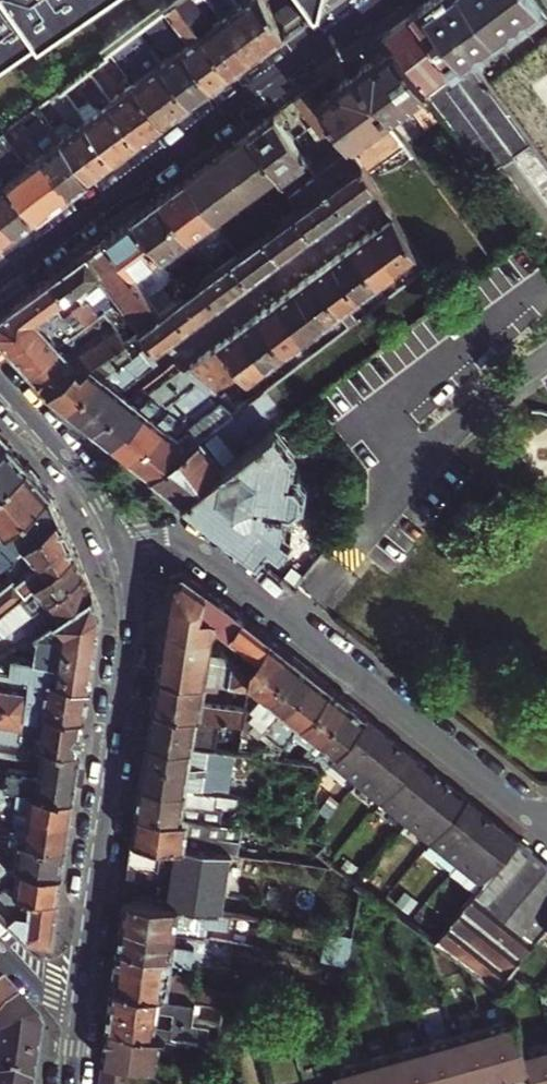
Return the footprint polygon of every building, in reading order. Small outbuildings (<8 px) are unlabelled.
[(89,0),(0,0),(0,60),(89,0)] [(177,3),(230,74),(250,59),(221,19),(213,25),(197,4),(201,0),(180,0),(177,3)] [(221,19),(250,59),(265,48),(238,7),(233,10),(225,0),(208,0),(221,19)] [(282,35),(263,0),(243,0),(244,2),(238,7),(265,48),(282,35)] [(316,10),(330,0),(308,0),(316,10)] [(476,64),(471,59),(541,7),(535,0),(429,0),(409,15),(455,78),(476,64)] [(230,74),(177,3),(166,11),(182,33),(192,40),(182,47),(212,87),(230,74)] [(433,103),(485,173),(531,140),(478,68),(476,64),(455,78),(409,15),(383,34),(392,48),(433,103)] [(173,55),(161,63),(190,103),(212,87),(182,47),(159,16),(150,23),(173,55)] [(138,32),(119,46),(126,55),(145,41),(138,32)] [(190,103),(161,63),(150,48),(131,62),(126,55),(119,46),(112,51),(134,82),(164,122),(190,103)] [(418,114),(433,103),(392,48),(355,74),(390,121),(408,108),(413,113),(418,114)] [(103,58),(126,89),(134,82),(112,51),(110,53),(103,58)] [(140,140),(110,100),(88,69),(76,78),(92,101),(100,105),(84,116),(116,157),(140,140)] [(355,74),(317,102),(334,125),(356,155),(372,143),(373,136),(391,123),(390,121),(355,74)] [(140,140),(164,122),(134,82),(126,89),(110,100),(140,140)] [(63,88),(58,92),(62,96),(67,92),(63,88)] [(338,151),(313,169),(311,170),(314,174),(325,188),(327,186),(361,161),(356,155),(334,125),(317,102),(315,103),(306,90),(293,100),(314,128),(310,131),(317,141),(324,136),(331,146),(333,145),(338,151)] [(58,92),(39,105),(90,176),(116,157),(84,116),(67,92),(62,96),(58,92)] [(39,105),(23,117),(74,188),(90,176),(39,105)] [(277,174),(301,206),(325,188),(314,174),(300,184),(297,180),(301,177),(291,163),(302,155),(273,114),(247,133),(277,174)] [(1,164),(12,180),(37,215),(74,188),(23,117),(0,134),(0,163),(1,164)] [(277,174),(247,133),(216,156),(246,197),(277,174)] [(530,233),(546,256),(546,161),(531,140),(485,173),(530,233)] [(215,219),(246,197),(216,156),(185,179),(215,219)] [(344,208),(375,185),(361,161),(327,186),(344,208)] [(215,219),(185,179),(158,199),(213,272),(222,265),(208,246),(225,233),(215,219)] [(16,231),(37,215),(12,180),(2,187),(0,184),(0,209),(16,231)] [(313,231),(344,208),(327,186),(325,188),(301,206),(296,210),(313,231)] [(158,199),(131,219),(161,259),(179,245),(193,263),(197,260),(209,275),(213,272),(158,199)] [(16,231),(0,209),(0,242),(16,231)] [(281,255),(313,231),(296,210),(270,229),(265,233),(281,255)] [(392,213),(368,231),(397,270),(418,254),(392,213)] [(105,239),(132,276),(149,264),(176,300),(185,293),(161,259),(131,219),(105,239)] [(397,270),(368,231),(350,245),(378,284),(397,270)] [(250,278),(281,255),(265,233),(239,252),(234,256),(250,278)] [(105,239),(85,253),(98,271),(95,273),(92,276),(105,294),(106,295),(109,293),(113,290),(132,276),(105,239)] [(378,284),(350,245),(332,258),(361,297),(378,284)] [(88,299),(92,304),(105,294),(92,276),(95,273),(98,271),(85,253),(81,256),(56,275),(69,292),(73,289),(84,302),(88,299)] [(397,270),(404,280),(424,265),(418,254),(397,270)] [(219,301),(250,278),(234,256),(222,265),(213,272),(209,275),(203,280),(219,301)] [(361,297),(332,258),(314,271),(343,310),(361,297)] [(404,280),(397,270),(378,284),(386,294),(404,280)] [(314,271),(296,285),(325,324),(343,310),(314,271)] [(56,275),(0,315),(0,338),(10,349),(42,323),(37,318),(61,299),(70,312),(67,314),(71,318),(77,313),(80,318),(75,322),(80,328),(87,323),(95,317),(91,312),(96,309),(92,304),(88,299),(84,302),(73,289),(69,292),(56,275)] [(141,326),(159,313),(132,276),(113,290),(141,326)] [(176,300),(172,303),(188,324),(219,301),(203,280),(185,293),(176,300)] [(361,297),(369,307),(386,294),(378,284),(361,297)] [(325,324),(296,285),(277,299),(306,338),(325,324)] [(347,315),(351,320),(369,307),(361,297),(343,310),(347,315)] [(306,338),(277,299),(259,313),(287,352),(306,338)] [(159,313),(141,326),(150,338),(152,342),(157,348),(188,324),(172,303),(159,313)] [(110,317),(104,309),(99,313),(95,317),(87,323),(93,330),(110,317)] [(339,322),(347,315),(343,310),(325,324),(332,334),(342,327),(339,322)] [(71,318),(75,322),(80,318),(77,313),(71,318)] [(239,327),(269,366),(287,352),(259,313),(239,327)] [(351,320),(347,315),(339,322),(342,327),(351,320)] [(29,369),(47,389),(79,363),(84,369),(126,338),(121,331),(113,321),(69,353),(61,344),(29,369)] [(29,369),(61,344),(42,323),(10,349),(29,369)] [(306,338),(314,348),(332,334),(325,324),(306,338)] [(79,363),(47,389),(66,405),(122,363),(119,360),(150,338),(141,326),(131,333),(126,338),(84,369),(79,363)] [(127,327),(121,331),(126,338),(131,333),(127,327)] [(221,341),(242,368),(259,390),(273,379),(277,376),(273,371),(264,378),(260,373),(269,366),(239,327),(221,341)] [(287,352),(295,362),(314,348),(306,338),(287,352)] [(221,341),(184,368),(193,376),(199,381),(211,391),(225,381),(235,373),(242,368),(221,341)] [(157,348),(152,342),(142,349),(154,365),(159,361),(155,356),(160,352),(157,348)] [(155,356),(159,361),(164,357),(160,352),(155,356)] [(295,362),(287,352),(269,366),(273,371),(277,376),(295,362)] [(128,369),(122,363),(66,405),(84,419),(88,422),(91,425),(129,396),(126,393),(122,389),(150,368),(142,359),(128,369)] [(144,384),(129,396),(91,425),(110,440),(163,399),(193,376),(184,368),(181,366),(150,389),(144,384)] [(242,368),(235,373),(252,395),(259,390),(242,368)] [(150,472),(181,497),(240,453),(230,439),(267,411),(265,409),(277,401),(277,400),(279,398),(281,389),(273,379),(259,390),(252,395),(237,406),(216,423),(150,472)] [(163,399),(110,440),(127,454),(197,402),(210,391),(211,391),(199,381),(170,404),(163,399)] [(214,395),(210,391),(197,402),(127,454),(150,472),(216,423),(237,406),(226,391),(221,395),(218,391),(214,395)] [(276,425),(240,453),(181,497),(256,557),(268,541),(279,550),(292,534),(283,527),(286,507),(292,507),(292,506),(301,499),(302,499),(305,480),(303,480),(297,472),(297,470),(291,470),(294,449),(276,425)] [(0,432),(0,449),(8,441),(0,432)] [(29,464),(8,441),(0,449),(0,490),(29,464)] [(6,562),(62,513),(52,491),(29,464),(0,490),(0,568),(6,562)] [(6,562),(16,574),(0,588),(0,617),(77,549),(62,513),(6,562)] [(85,568),(77,549),(0,617),(0,646),(85,568)] [(85,568),(0,646),(0,701),(86,714),(102,607),(85,568)] [(170,575),(162,626),(186,629),(183,647),(209,651),(217,653),(219,647),(224,649),(226,640),(217,628),(219,624),(210,617),(213,592),(183,569),(170,575)] [(219,624),(232,633),(244,616),(231,606),(213,592),(210,617),(219,624)] [(271,638),(244,616),(232,633),(230,636),(257,656),(271,638)] [(162,626),(156,672),(201,678),(248,685),(249,681),(252,663),(233,658),(232,664),(208,661),(209,651),(183,647),(186,629),(162,626)] [(248,685),(263,694),(264,693),(293,656),(271,638),(257,656),(252,663),(249,681),(248,685)] [(293,656),(264,693),(263,694),(251,710),(255,713),(251,719),(254,722),(257,724),(270,707),(269,704),(272,699),(285,709),(314,672),(293,656)] [(201,678),(156,672),(151,705),(243,719),(245,707),(198,700),(201,678)] [(314,672),(285,709),(294,716),(290,721),(287,722),(274,738),(275,739),(279,742),(283,737),(288,741),(301,724),(332,687),(314,672)] [(283,737),(279,742),(284,746),(274,759),(282,760),(300,763),(305,757),(297,751),(304,742),(312,748),(319,739),(349,700),(332,687),(301,724),(288,741),(283,737)] [(257,724),(266,732),(285,709),(272,699),(269,704),(270,707),(257,724)] [(365,713),(349,700),(319,739),(327,745),(317,758),(309,752),(305,757),(300,763),(323,766),(329,759),(365,713)] [(81,747),(86,714),(0,701),(0,720),(24,723),(22,738),(27,739),(81,747)] [(243,719),(151,705),(146,739),(212,749),(214,733),(240,737),(243,719)] [(240,740),(254,722),(251,719),(255,713),(251,710),(245,705),(245,707),(243,719),(240,737),(240,740)] [(365,713),(329,759),(483,883),(520,838),(365,713)] [(25,757),(45,760),(43,772),(12,768),(11,755),(0,753),(0,783),(75,794),(81,747),(27,739),(25,757)] [(146,739),(143,758),(209,768),(211,757),(227,759),(228,752),(212,749),(146,739)] [(279,742),(275,739),(261,757),(274,759),(284,746),(279,742)] [(143,758),(139,780),(185,787),(186,780),(209,784),(240,788),(241,785),(248,786),(249,775),(235,772),(237,765),(281,772),(282,760),(274,759),(261,757),(228,752),(227,759),(225,771),(209,768),(143,758)] [(185,787),(139,780),(135,809),(181,816),(183,799),(237,806),(239,794),(208,790),(185,787)] [(186,780),(185,787),(208,790),(209,784),(186,780)] [(71,816),(75,794),(0,783),(0,805),(71,816)] [(15,834),(68,842),(71,816),(0,805),(0,818),(13,821),(11,834),(15,834)] [(214,820),(181,816),(135,809),(131,837),(160,841),(175,843),(224,849),(232,850),(234,837),(212,834),(214,820)] [(15,834),(11,834),(7,833),(0,832),(0,833),(0,870),(9,862),(8,859),(2,838),(15,834)] [(9,862),(64,870),(68,842),(15,834),(2,838),(8,859),(9,862)] [(160,841),(131,837),(127,862),(157,865),(160,841)] [(483,883),(436,940),(497,985),(546,926),(546,860),(520,838),(483,883)] [(224,849),(175,843),(170,875),(219,882),(224,849)] [(60,895),(64,870),(9,862),(0,870),(0,892),(5,897),(15,888),(60,895)] [(170,875),(166,904),(214,912),(219,882),(170,875)] [(60,895),(15,888),(5,897),(0,892),(0,905),(27,934),(54,939),(60,895)] [(166,904),(123,896),(119,921),(166,930),(168,917),(173,918),(172,922),(189,925),(188,930),(198,932),(199,927),(223,932),(223,928),(241,932),(243,917),(214,912),(166,904)] [(174,931),(166,930),(119,921),(116,945),(167,955),(229,967),(231,957),(205,952),(193,949),(194,943),(173,939),(174,931)] [(205,952),(207,938),(174,931),(173,939),(194,943),(193,949),(205,952)] [(116,945),(111,984),(192,999),(212,1003),(223,1005),(235,1007),(238,994),(188,984),(190,977),(164,972),(167,955),(116,945)] [(109,1004),(189,1019),(192,999),(111,984),(109,1004)] [(17,1004),(1,987),(0,988),(0,1020),(17,1004)] [(209,1022),(219,1024),(223,1005),(212,1003),(209,1022)] [(40,1036),(36,1025),(17,1004),(0,1020),(0,1083),(34,1083),(40,1036)] [(109,1004),(106,1022),(161,1033),(216,1043),(219,1024),(209,1022),(189,1019),(109,1004)] [(532,1045),(523,1016),(338,1067),(342,1083),(471,1083),(537,1066),(542,1083),(546,1083),(546,1041),(532,1045)] [(133,1064),(157,1065),(161,1033),(106,1022),(99,1083),(131,1083),(133,1064)]
